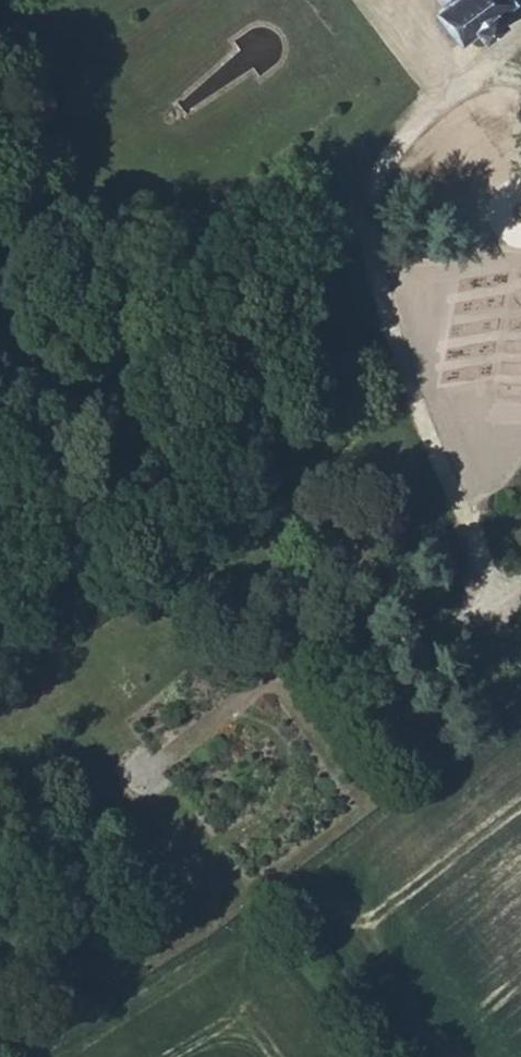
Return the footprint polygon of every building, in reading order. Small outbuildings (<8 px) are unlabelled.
[(448,5),(440,11),(463,41),(480,28),(485,35),(491,35),(504,24),(505,18),(499,12),(513,0),(444,0),(448,5)]
